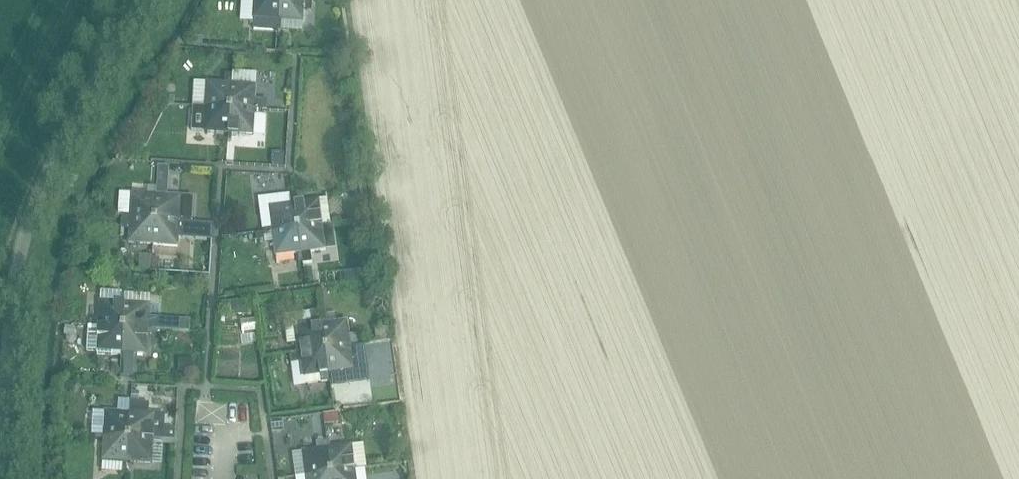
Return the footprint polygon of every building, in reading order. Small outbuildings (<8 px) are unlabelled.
[(252,29),(276,31),(277,19),(278,0),(253,0),(252,18),(252,29)] [(277,19),(302,21),(303,0),(278,0),(277,19)] [(206,81),(204,107),(229,108),(231,78),(231,74),(225,73),(224,82),(206,81)] [(231,78),(229,108),(254,110),(254,107),(264,108),(265,97),(255,96),(255,84),(256,80),(231,78)] [(192,106),(191,131),(228,133),(229,108),(204,107),(192,106)] [(228,133),(228,141),(231,141),(231,133),(253,134),(254,110),(229,108),(228,133)] [(158,167),(157,177),(168,178),(169,168),(158,167)] [(121,211),(121,217),(154,219),(156,194),(156,195),(157,186),(131,185),(130,193),(129,212),(121,211)] [(156,194),(154,219),(178,221),(180,196),(156,195),(156,194)] [(296,194),(293,195),(297,228),(322,224),(322,225),(330,224),(329,213),(320,214),(318,200),(297,202),(296,194)] [(288,195),(289,203),(269,206),(272,226),(263,227),(263,232),(297,228),(293,195),(288,195)] [(153,244),(154,219),(121,217),(121,221),(129,222),(127,242),(147,243),(146,252),(153,252),(154,244),(153,244)] [(177,245),(178,221),(154,219),(153,244),(154,244),(177,245)] [(322,224),(297,228),(301,260),(302,264),(312,262),(310,251),(325,249),(322,225),(322,224)] [(265,241),(274,240),(276,255),(296,253),(297,261),(301,260),(297,228),(263,232),(265,241)] [(139,270),(149,271),(150,256),(140,255),(139,270)] [(105,279),(105,288),(123,289),(124,280),(105,279)] [(153,290),(153,283),(130,282),(130,289),(153,290)] [(98,324),(122,326),(124,301),(123,301),(120,301),(101,300),(99,300),(98,324)] [(124,301),(122,326),(147,328),(148,317),(149,303),(124,301)] [(300,352),(325,349),(321,324),(320,324),(318,309),(308,310),(310,320),(296,322),(297,327),(284,329),(286,345),(299,343),(300,352)] [(346,321),(321,324),(325,349),(349,345),(357,344),(359,344),(357,334),(348,335),(346,321)] [(86,348),(121,351),(122,326),(98,324),(88,323),(86,348)] [(121,351),(120,359),(124,359),(124,351),(146,352),(147,331),(155,332),(155,328),(147,328),(122,326),(121,351)] [(349,345),(325,349),(328,373),(338,371),(353,369),(350,348),(358,347),(357,344),(349,345)] [(300,352),(289,353),(290,363),(298,362),(300,376),(303,376),(304,384),(329,381),(328,373),(325,349),(300,352)] [(103,435),(128,437),(130,403),(121,403),(120,411),(104,410),(103,435)] [(128,437),(152,438),(160,439),(161,427),(153,426),(154,413),(141,413),(141,404),(130,403),(128,437)] [(231,422),(237,443),(254,438),(248,416),(231,422)] [(95,437),(94,447),(102,447),(101,460),(124,462),(126,462),(128,437),(103,435),(103,438),(95,437)] [(151,463),(152,438),(128,437),(126,462),(151,463)] [(314,442),(315,449),(302,451),(305,476),(330,473),(326,440),(314,442)] [(326,440),(330,473),(364,469),(361,443),(332,447),(331,440),(326,440)] [(364,469),(330,473),(331,478),(365,478),(364,469)]
